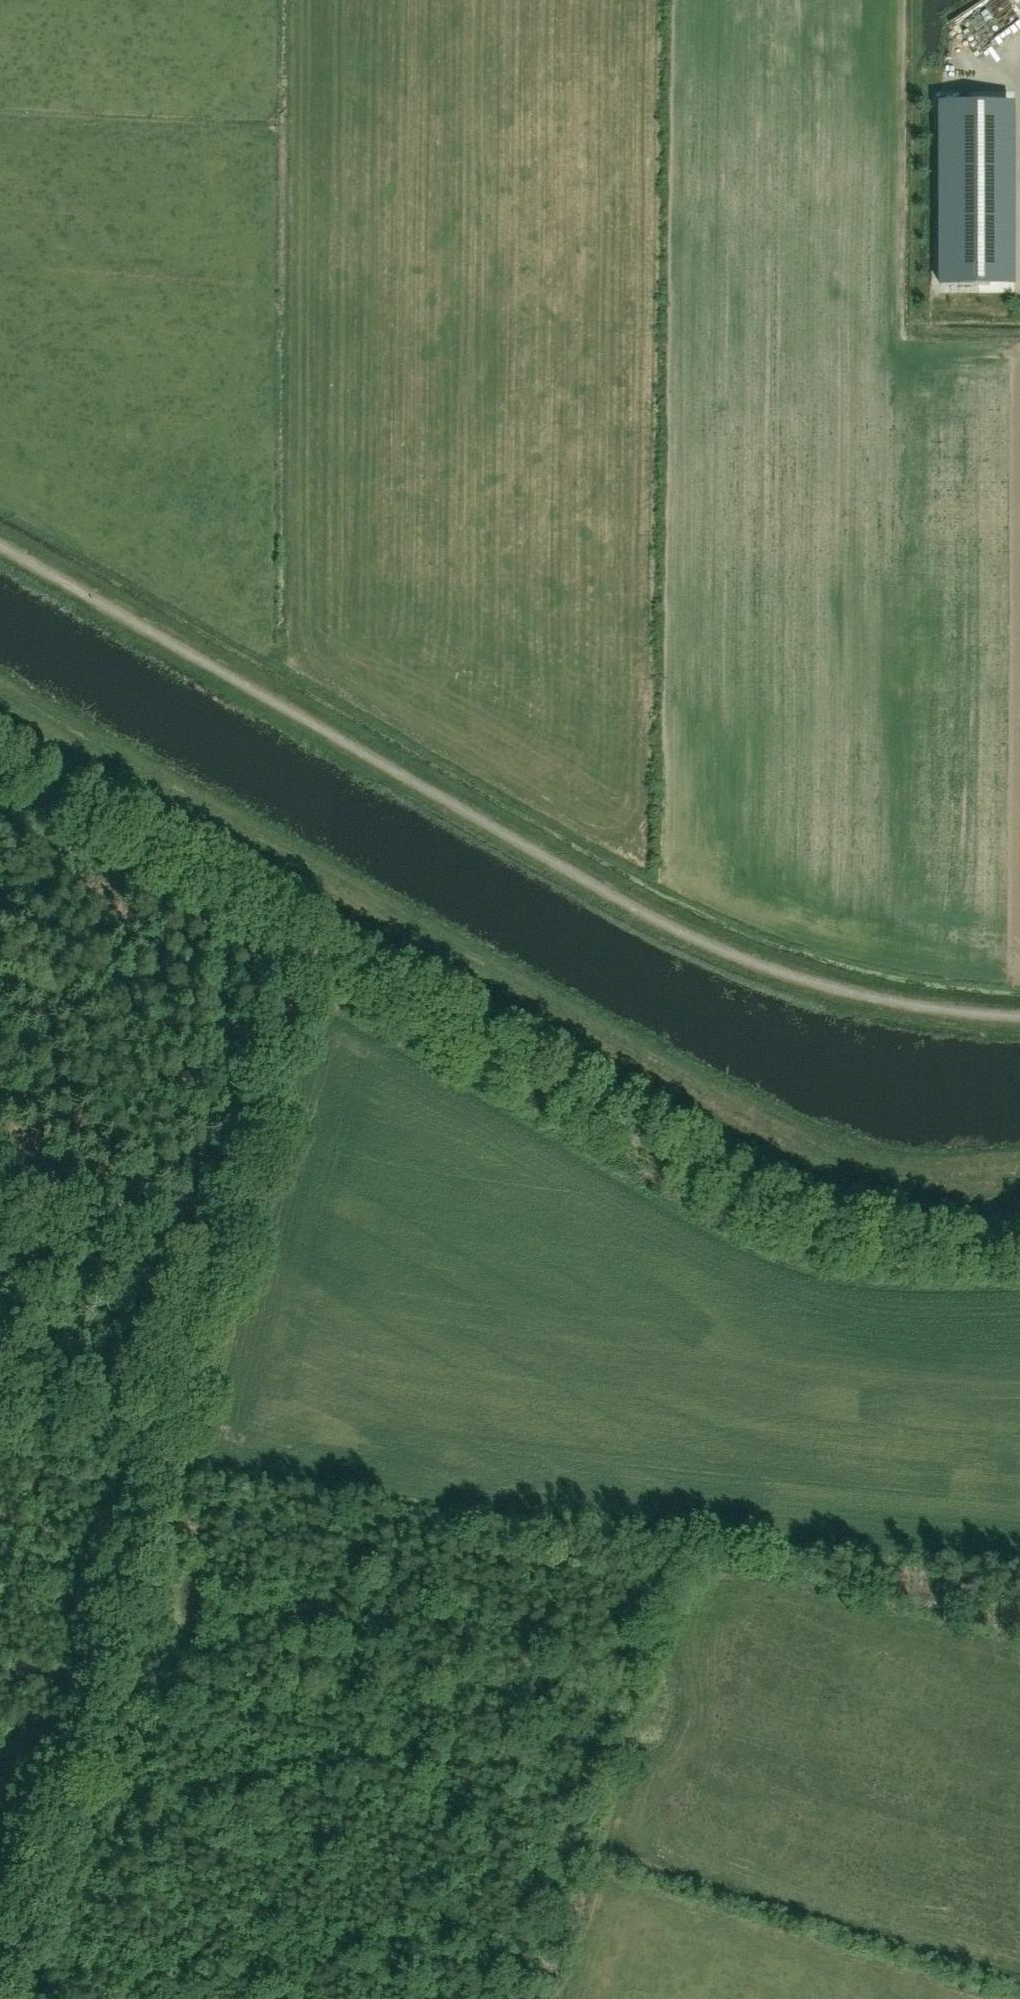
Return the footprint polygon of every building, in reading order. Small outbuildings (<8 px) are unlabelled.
[(991,285),(990,104),(941,104),(941,285),(991,285)]
